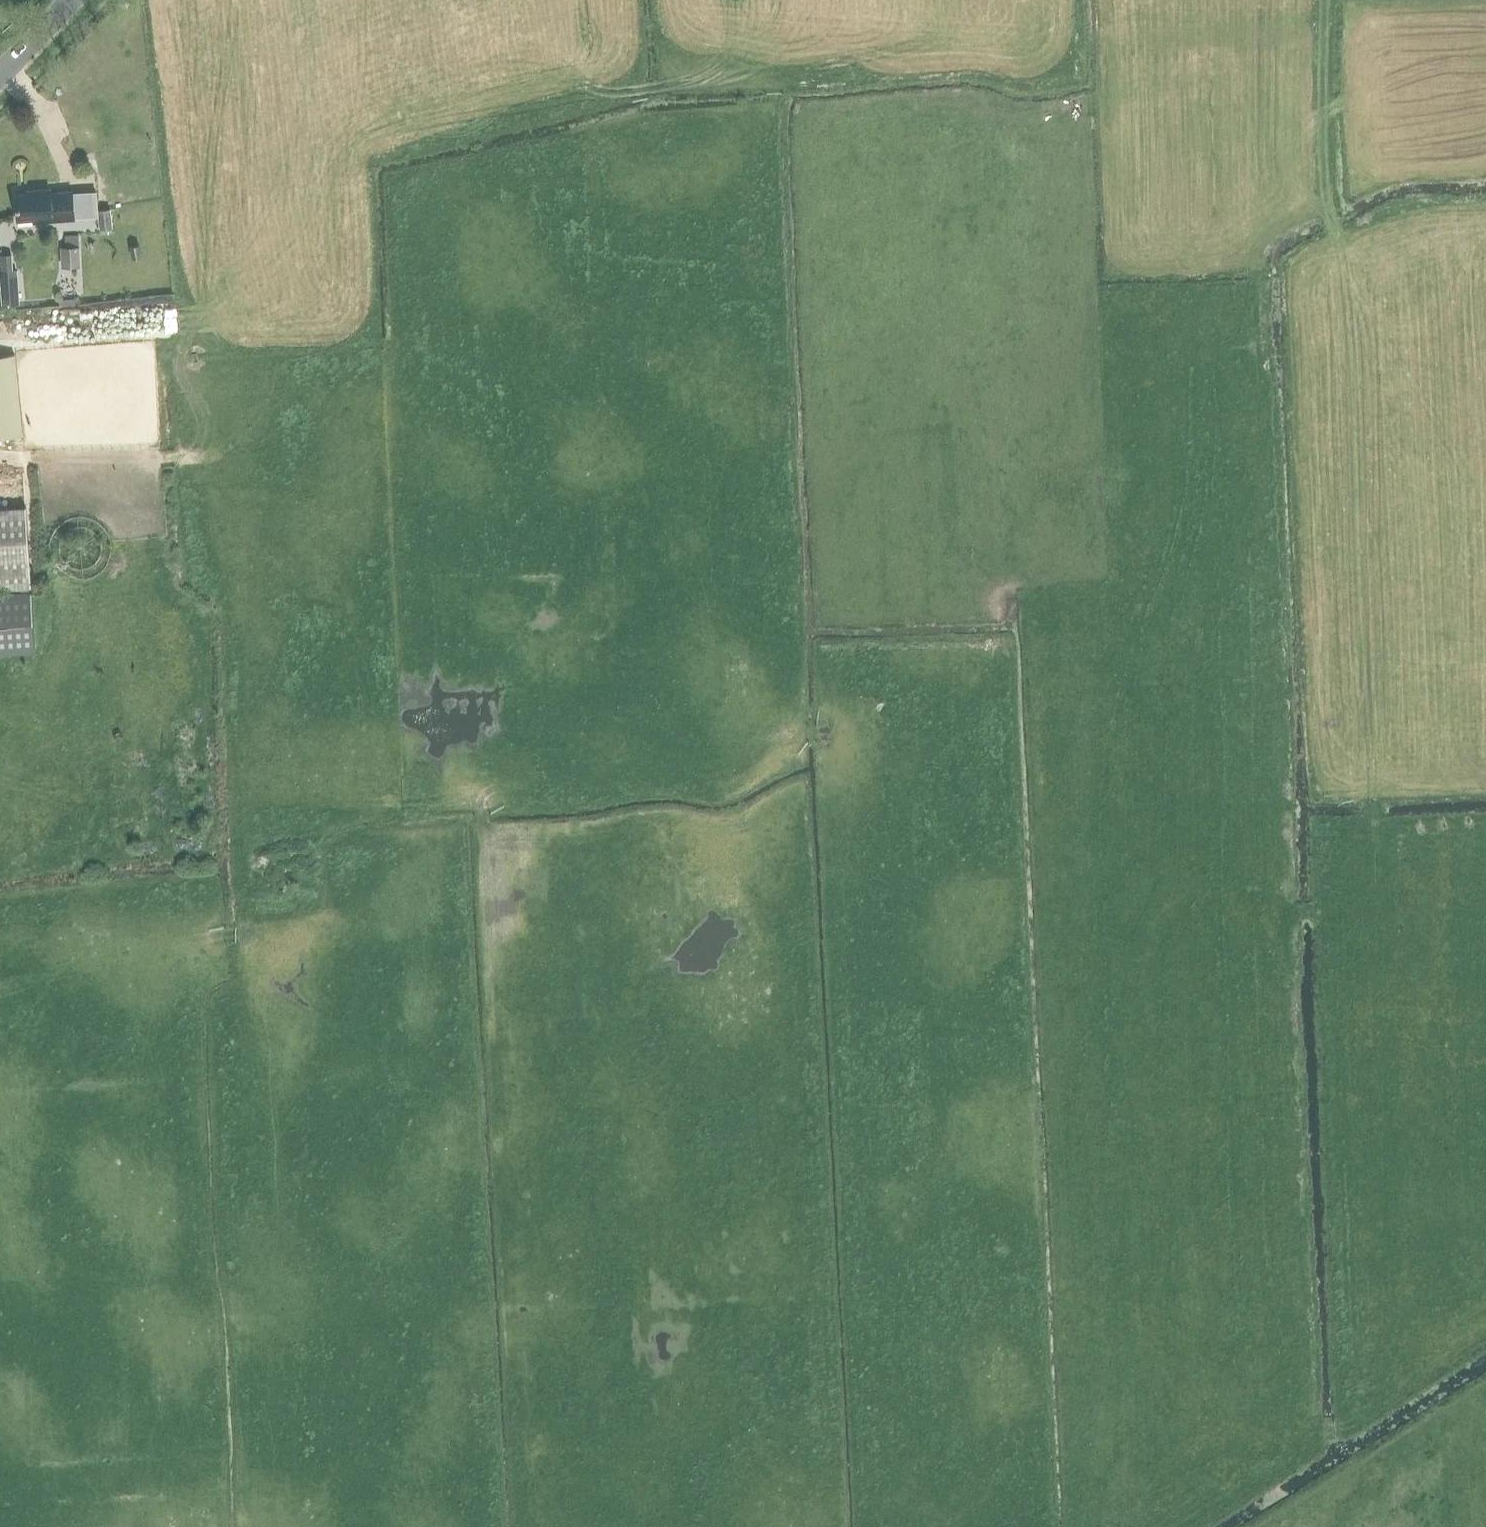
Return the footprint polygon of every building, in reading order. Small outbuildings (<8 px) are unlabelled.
[(35,221),(72,219),(74,218),(73,191),(50,192),(50,189),(29,190),(29,194),(17,194),(18,219),(35,218),(35,221)] [(118,206),(105,206),(106,226),(119,226),(118,206)] [(60,247),(61,267),(78,266),(77,246),(60,247)] [(18,284),(0,286),(2,305),(19,304),(18,284)] [(22,435),(15,354),(0,356),(0,437),(22,435)] [(26,506),(0,508),(0,590),(19,589),(19,591),(0,593),(0,654),(34,652),(26,506)]
